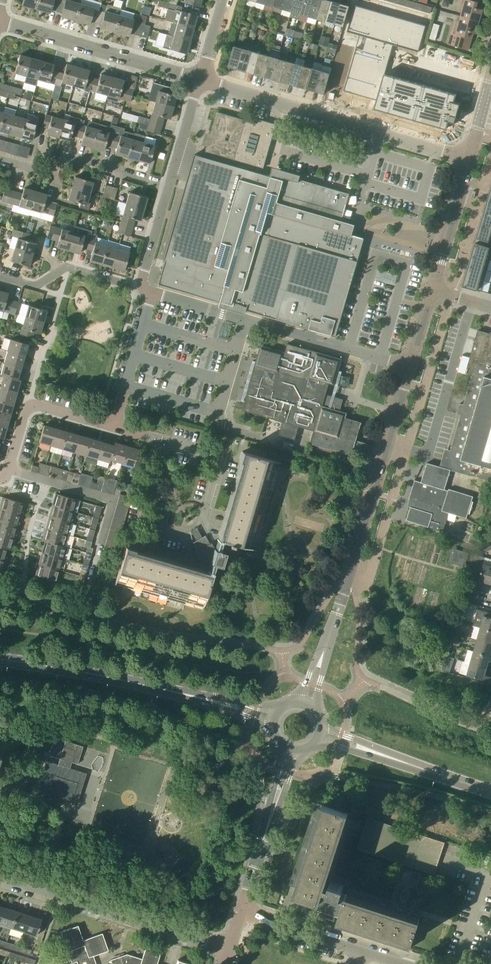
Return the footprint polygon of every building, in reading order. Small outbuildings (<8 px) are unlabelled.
[(36,9),(38,0),(23,0),(22,5),(23,5),(36,9),(35,9),(36,9)] [(56,12),(60,0),(38,0),(36,9),(49,13),(50,13),(51,10),(56,12)] [(75,21),(80,3),(80,4),(67,0),(66,0),(66,1),(62,0),(60,0),(56,12),(62,13),(61,17),(62,17),(62,16),(75,20),(75,21)] [(165,2),(164,2),(159,0),(157,6),(163,8),(167,9),(164,20),(172,22),(177,24),(194,28),(197,16),(181,11),(177,10),(175,9),(176,5),(165,2)] [(285,0),(276,0),(274,6),(283,9),(285,0)] [(295,0),(285,0),(283,9),(291,11),(295,0)] [(304,0),(295,0),(291,11),(290,17),(299,19),(300,14),(304,0)] [(309,16),(313,0),(304,0),(300,14),(309,16)] [(323,0),(313,0),(309,16),(317,19),(323,0)] [(332,1),(330,0),(323,0),(317,19),(326,21),(332,1)] [(460,3),(458,9),(463,10),(461,16),(480,21),(483,9),(481,9),(483,0),(461,0),(460,3)] [(325,25),(333,28),(340,3),(332,1),(326,21),(325,25)] [(416,2),(414,8),(422,11),(424,5),(416,2)] [(81,3),(80,3),(75,21),(76,20),(89,24),(88,25),(89,25),(90,21),(96,23),(99,11),(94,9),(94,7),(93,8),(81,4),(81,3)] [(350,6),(340,3),(333,28),(342,30),(344,26),(350,6)] [(105,13),(99,11),(96,23),(102,25),(101,28),(114,32),(120,15),(122,8),(108,4),(105,13)] [(355,5),(347,31),(366,37),(363,49),(356,47),(351,65),(358,67),(351,91),(377,99),(374,108),(446,129),(449,121),(454,122),(460,104),(454,102),(456,94),(385,74),(393,45),(418,52),(426,25),(393,16),(390,27),(378,23),(381,12),(355,5)] [(424,5),(422,11),(431,13),(433,7),(424,5)] [(135,35),(141,36),(144,24),(146,16),(141,14),(138,22),(135,35)] [(138,22),(132,21),(133,19),(120,15),(114,32),(115,33),(115,32),(128,36),(129,33),(135,35),(138,22)] [(476,33),(480,21),(461,16),(459,21),(455,20),(454,26),(448,44),(460,47),(469,50),(474,33),(476,33)] [(194,28),(177,24),(172,22),(168,34),(174,36),(190,41),(194,28)] [(151,26),(144,24),(141,36),(147,38),(151,26)] [(310,42),(312,34),(305,32),(303,40),(310,42)] [(174,36),(168,34),(164,47),(170,48),(170,49),(187,53),(190,41),(174,36)] [(329,42),(331,38),(322,35),(319,44),(328,47),(329,42)] [(243,48),(234,46),(228,66),(237,69),(243,48)] [(246,71),(252,51),(243,48),(237,69),(246,71)] [(269,56),(263,76),(272,79),(280,50),(272,48),(269,56)] [(272,79),(280,81),(286,61),(287,61),(289,53),(280,50),(272,79)] [(255,74),(260,53),(252,51),(246,71),(255,74)] [(263,76),(269,56),(260,53),(255,74),(263,76)] [(15,73),(16,73),(26,76),(31,58),(20,55),(15,73)] [(31,58),(26,76),(25,82),(36,85),(38,79),(43,61),(31,58)] [(38,79),(55,84),(58,72),(52,71),(54,65),(43,61),(38,79)] [(295,63),(287,61),(286,61),(280,81),(289,84),(295,63)] [(298,86),(304,66),(295,63),(289,84),(298,86)] [(73,85),(78,67),(67,64),(64,74),(58,72),(55,84),(61,86),(62,82),(73,85)] [(307,89),(313,68),(304,66),(298,86),(307,89)] [(90,90),(94,78),(88,77),(90,71),(78,67),(73,85),(90,90)] [(315,91),(321,70),(313,68),(307,89),(315,91)] [(325,94),(330,73),(321,70),(315,91),(325,94)] [(107,95),(112,77),(101,74),(99,80),(94,78),(90,90),(107,95)] [(130,102),(138,77),(132,75),(128,88),(124,100),(130,102)] [(124,100),(128,88),(122,86),(124,81),(112,77),(107,95),(124,100)] [(173,107),(177,96),(174,95),(176,90),(171,89),(172,88),(170,87),(153,82),(148,100),(155,102),(173,107)] [(15,94),(21,95),(23,89),(0,83),(0,89),(9,92),(15,94)] [(7,98),(9,94),(15,96),(15,94),(9,92),(0,89),(0,96),(7,98)] [(170,119),(173,107),(155,102),(152,116),(147,114),(146,118),(145,118),(162,123),(164,117),(170,119)] [(9,134),(14,116),(16,110),(5,107),(4,113),(3,113),(0,124),(0,131),(9,134)] [(234,159),(246,120),(217,112),(206,151),(234,159)] [(58,137),(63,119),(46,114),(43,126),(48,128),(47,134),(58,137)] [(77,136),(81,124),(82,119),(71,116),(71,115),(65,114),(64,119),(63,119),(58,137),(70,141),(71,135),(77,136)] [(20,137),(25,119),(14,116),(9,134),(20,137)] [(145,118),(146,118),(139,116),(137,122),(141,123),(140,127),(144,128),(147,131),(149,125),(161,128),(162,123),(145,118)] [(25,119),(20,137),(32,140),(37,122),(25,119)] [(275,128),(249,121),(246,120),(234,159),(264,167),(275,128)] [(117,126),(111,124),(110,126),(99,123),(97,129),(92,147),(104,150),(106,145),(111,146),(114,134),(115,134),(117,126)] [(97,129),(81,124),(77,136),(83,138),(81,144),(92,147),(97,129)] [(159,134),(161,128),(149,125),(147,131),(159,134)] [(115,154),(126,157),(133,133),(124,130),(125,128),(117,126),(115,134),(114,134),(111,146),(117,148),(115,154)] [(138,160),(143,142),(145,136),(134,132),(134,133),(133,133),(126,157),(138,160)] [(155,146),(143,142),(138,160),(149,164),(155,146)] [(245,310),(336,336),(336,335),(362,247),(365,238),(348,233),(351,223),(342,220),(346,204),(347,204),(350,194),(283,174),(282,180),(277,178),(194,154),(157,284),(221,303),(222,299),(227,300),(231,301),(230,305),(243,309),(245,310)] [(72,188),(90,193),(95,176),(86,173),(84,179),(75,177),(72,188)] [(102,197),(108,198),(111,186),(106,185),(102,197)] [(111,186),(108,198),(114,200),(117,188),(111,186)] [(30,209),(35,191),(24,188),(22,194),(17,192),(13,204),(30,209)] [(88,200),(90,193),(72,188),(69,200),(81,203),(79,207),(89,210),(91,201),(88,200)] [(7,202),(11,191),(5,189),(2,201),(7,202)] [(13,204),(17,192),(11,191),(7,202),(13,204)] [(48,214),(51,202),(45,201),(47,195),(35,191),(30,209),(48,214)] [(126,204),(144,209),(147,197),(130,192),(126,204)] [(51,202),(48,214),(53,216),(57,204),(51,202)] [(144,209),(126,204),(121,221),(133,225),(135,219),(141,220),(144,209)] [(483,215),(480,226),(490,229),(490,217),(483,215)] [(121,221),(120,227),(132,230),(133,225),(121,221)] [(68,250),(75,226),(75,225),(61,222),(60,228),(56,227),(53,239),(58,241),(57,247),(68,250)] [(53,239),(56,227),(50,226),(47,238),(53,239)] [(82,248),(87,249),(90,237),(92,231),(75,226),(68,250),(80,253),(82,248)] [(480,226),(477,238),(490,242),(490,229),(480,226)] [(130,236),(132,230),(120,227),(118,233),(130,236)] [(15,249),(32,255),(36,243),(29,241),(31,234),(14,229),(12,236),(18,238),(15,249)] [(90,261),(101,264),(106,246),(95,243),(96,239),(90,237),(87,249),(86,253),(92,255),(90,261)] [(101,264),(112,267),(118,249),(119,244),(108,240),(107,246),(106,246),(101,264)] [(472,254),(490,259),(490,257),(490,248),(475,243),(472,254)] [(29,266),(32,255),(15,249),(11,261),(29,266)] [(118,249),(112,267),(124,270),(129,253),(118,249)] [(472,254),(469,264),(487,270),(490,259),(472,254)] [(484,280),(487,270),(469,264),(466,275),(484,280)] [(481,291),(484,280),(466,275),(463,286),(481,291)] [(23,288),(22,297),(29,298),(29,296),(43,299),(44,292),(23,288)] [(12,301),(7,299),(8,293),(0,291),(0,317),(7,319),(9,313),(12,301)] [(12,301),(9,313),(15,314),(18,303),(12,301)] [(25,317),(43,322),(47,311),(29,305),(25,317)] [(40,333),(43,322),(25,317),(18,315),(16,321),(23,324),(20,334),(32,338),(34,332),(40,333)] [(483,331),(478,330),(473,348),(490,354),(490,334),(483,331)] [(1,349),(8,351),(25,356),(26,356),(24,356),(27,345),(28,345),(28,344),(11,339),(4,337),(1,349)] [(261,345),(257,359),(249,385),(250,386),(245,403),(244,403),(242,410),(243,410),(283,421),(279,434),(295,439),(299,426),(314,430),(315,430),(323,405),(340,410),(343,399),(326,394),(329,383),(335,385),(335,383),(338,371),(339,371),(342,359),(288,343),(285,352),(261,345)] [(473,348),(466,374),(472,375),(475,364),(490,369),(490,354),(473,348)] [(25,357),(25,356),(8,351),(4,363),(22,368),(21,367),(24,356),(25,357)] [(22,368),(4,363),(1,374),(18,379),(21,368),(22,368)] [(475,364),(472,375),(472,376),(466,396),(464,404),(460,403),(457,413),(461,414),(449,456),(447,455),(447,454),(447,453),(443,467),(451,470),(490,481),(490,369),(475,364)] [(22,380),(18,379),(1,374),(1,375),(4,376),(0,387),(0,386),(0,387),(18,392),(19,392),(17,391),(20,381),(22,381),(22,380)] [(18,392),(0,387),(0,388),(0,399),(15,404),(14,403),(17,392),(18,393),(18,392)] [(15,404),(0,399),(0,412),(12,415),(10,415),(14,404),(15,404)] [(352,456),(354,450),(355,446),(360,427),(361,423),(362,423),(362,422),(346,417),(347,414),(347,413),(340,410),(323,405),(315,430),(314,430),(310,443),(313,444),(345,453),(345,454),(352,456)] [(8,427),(7,426),(10,415),(11,416),(12,415),(0,412),(0,425),(8,427)] [(8,427),(0,425),(0,438),(3,439),(7,427),(8,427)] [(56,429),(44,425),(39,442),(51,445),(56,429)] [(62,449),(67,432),(56,429),(51,445),(62,449)] [(75,452),(79,435),(67,432),(62,449),(75,452)] [(86,455),(91,439),(79,435),(75,452),(86,455)] [(98,459),(102,442),(91,439),(86,455),(98,459)] [(110,459),(114,445),(102,442),(98,459),(110,462),(110,459)] [(122,463),(127,446),(115,443),(114,445),(110,459),(122,463)] [(134,466),(139,449),(127,446),(122,463),(134,466)] [(255,549),(257,541),(271,493),(279,466),(279,463),(280,463),(280,462),(242,452),(240,461),(241,461),(219,539),(218,539),(218,540),(215,549),(214,548),(211,543),(210,543),(206,536),(207,535),(207,534),(191,543),(191,544),(193,543),(197,550),(196,551),(203,560),(200,569),(135,550),(135,549),(126,546),(115,584),(201,609),(202,610),(213,572),(212,572),(215,563),(221,565),(225,551),(219,550),(221,541),(222,541),(229,543),(229,545),(233,546),(234,544),(255,550),(255,549)] [(415,507),(411,506),(407,520),(429,527),(430,524),(433,525),(432,528),(443,531),(449,512),(466,518),(473,496),(449,488),(448,490),(445,489),(451,470),(443,467),(427,462),(420,486),(414,484),(409,498),(417,500),(415,507)] [(43,474),(45,464),(40,463),(39,467),(32,465),(31,471),(43,474)] [(57,468),(51,466),(45,464),(43,474),(49,476),(50,472),(55,473),(57,468)] [(69,471),(63,469),(57,468),(55,473),(56,474),(55,478),(66,481),(69,471)] [(80,474),(75,473),(69,471),(66,481),(72,483),(73,479),(79,480),(80,474)] [(89,488),(91,482),(93,476),(81,473),(80,474),(79,480),(77,484),(89,488)] [(113,494),(117,480),(105,476),(105,477),(104,481),(101,491),(113,494)] [(104,481),(98,479),(97,484),(91,482),(89,488),(101,491),(104,481)] [(119,496),(120,494),(122,487),(118,485),(120,480),(117,480),(113,494),(119,496)] [(75,512),(78,500),(55,493),(55,494),(56,494),(54,499),(56,500),(55,506),(52,505),(75,512)] [(130,503),(124,501),(126,496),(120,494),(119,496),(117,506),(128,509),(130,503)] [(25,503),(3,497),(0,506),(0,508),(22,515),(19,514),(21,508),(23,509),(25,504),(25,503)] [(71,523),(75,512),(52,505),(52,506),(54,506),(53,512),(51,512),(49,517),(49,516),(49,517),(71,523)] [(100,515),(100,513),(102,507),(96,505),(93,517),(99,519),(100,515)] [(126,515),(128,509),(117,506),(115,511),(126,515)] [(22,515),(0,508),(0,521),(19,527),(19,526),(18,526),(20,521),(18,521),(19,515),(22,515)] [(125,521),(126,515),(115,511),(113,517),(125,521)] [(68,535),(71,523),(49,517),(48,517),(49,517),(48,522),(50,523),(48,529),(46,528),(45,528),(68,535)] [(97,524),(99,519),(93,517),(89,528),(95,530),(96,526),(97,524)] [(124,522),(125,521),(113,517),(112,523),(123,526),(124,522)] [(19,527),(0,521),(0,534),(15,538),(13,537),(14,531),(17,532),(18,527),(19,527)] [(121,532),(123,526),(112,523),(110,529),(121,532)] [(65,546),(68,535),(45,528),(45,529),(48,529),(46,535),(44,535),(43,540),(42,540),(45,541),(65,546)] [(94,536),(95,530),(89,528),(86,540),(92,542),(93,538),(94,536)] [(120,538),(121,532),(110,529),(108,535),(120,538)] [(15,538),(0,534),(0,546),(9,549),(12,550),(11,549),(13,544),(11,544),(13,538),(15,539),(15,538)] [(118,544),(120,538),(108,535),(107,540),(118,544)] [(478,537),(471,535),(469,542),(475,544),(478,537)] [(90,548),(92,542),(86,540),(84,546),(88,547),(86,552),(92,554),(93,548),(90,548)] [(116,550),(118,544),(107,540),(105,546),(116,550)] [(65,546),(45,541),(44,546),(46,547),(44,553),(42,552),(64,559),(68,547),(65,546)] [(6,561),(6,560),(3,560),(5,554),(7,554),(9,549),(0,546),(0,559),(6,561)] [(466,560),(468,553),(453,548),(451,556),(466,560)] [(61,570),(64,559),(42,552),(42,553),(44,553),(42,559),(40,559),(39,564),(38,563),(38,564),(61,570)] [(88,566),(92,554),(86,552),(83,564),(88,566)] [(485,557),(478,555),(468,588),(481,592),(484,581),(490,583),(490,582),(490,559),(485,557)] [(58,582),(61,570),(38,564),(39,564),(37,569),(39,570),(38,576),(35,575),(35,576),(58,582)] [(85,577),(88,566),(83,564),(79,575),(85,577)] [(82,589),(85,577),(79,575),(76,587),(82,589)] [(478,609),(473,625),(481,627),(490,630),(490,612),(478,609)] [(481,627),(477,639),(490,643),(490,630),(481,627)] [(477,639),(474,651),(490,656),(490,643),(477,639)] [(474,651),(471,663),(487,667),(489,660),(490,661),(490,656),(474,651)] [(447,656),(444,663),(452,666),(455,658),(447,656)] [(487,667),(471,663),(467,675),(490,682),(490,676),(485,675),(487,667)] [(87,773),(70,768),(71,762),(77,764),(83,746),(54,737),(48,755),(60,758),(58,764),(46,760),(36,795),(35,795),(59,802),(60,799),(77,804),(87,773)] [(397,908),(373,901),(349,893),(343,891),(344,890),(343,890),(345,885),(331,880),(329,887),(325,885),(328,877),(333,861),(338,844),(344,828),(346,819),(349,811),(317,801),(318,802),(315,810),(319,811),(317,819),(312,817),(312,818),(310,826),(314,828),(312,835),(307,833),(307,834),(306,834),(307,835),(305,843),(309,844),(306,851),(301,850),(301,851),(302,851),(299,859),(303,860),(301,868),(296,866),(296,867),(297,867),(292,883),(290,882),(290,883),(296,885),(294,893),(319,902),(317,909),(321,910),(320,914),(334,918),(336,914),(339,916),(338,918),(339,918),(339,917),(341,918),(346,920),(344,927),(345,927),(345,926),(353,928),(355,924),(362,927),(361,932),(362,931),(363,932),(370,934),(371,930),(379,932),(377,937),(378,937),(386,939),(387,935),(388,935),(395,938),(393,942),(394,943),(394,942),(402,945),(404,940),(411,943),(410,948),(421,916),(397,908)] [(435,873),(442,851),(445,842),(368,817),(358,848),(435,873)] [(16,911),(4,907),(0,918),(0,924),(11,927),(16,911)] [(16,911),(11,927),(23,931),(28,915),(16,911)] [(23,931),(36,936),(41,919),(28,915),(23,931)] [(95,960),(93,956),(108,950),(102,933),(83,940),(78,925),(61,931),(68,951),(72,963),(68,963),(96,963),(95,960)] [(17,951),(19,946),(6,942),(5,947),(17,951)] [(30,955),(31,950),(19,946),(17,951),(30,955)] [(159,958),(160,956),(160,955),(160,954),(159,954),(159,953),(158,953),(158,952),(146,947),(144,953),(142,959),(127,954),(111,960),(112,963),(157,963),(159,958)] [(18,960),(20,955),(8,951),(6,956),(18,960)] [(30,963),(34,963),(36,960),(20,955),(18,960),(30,963)]
